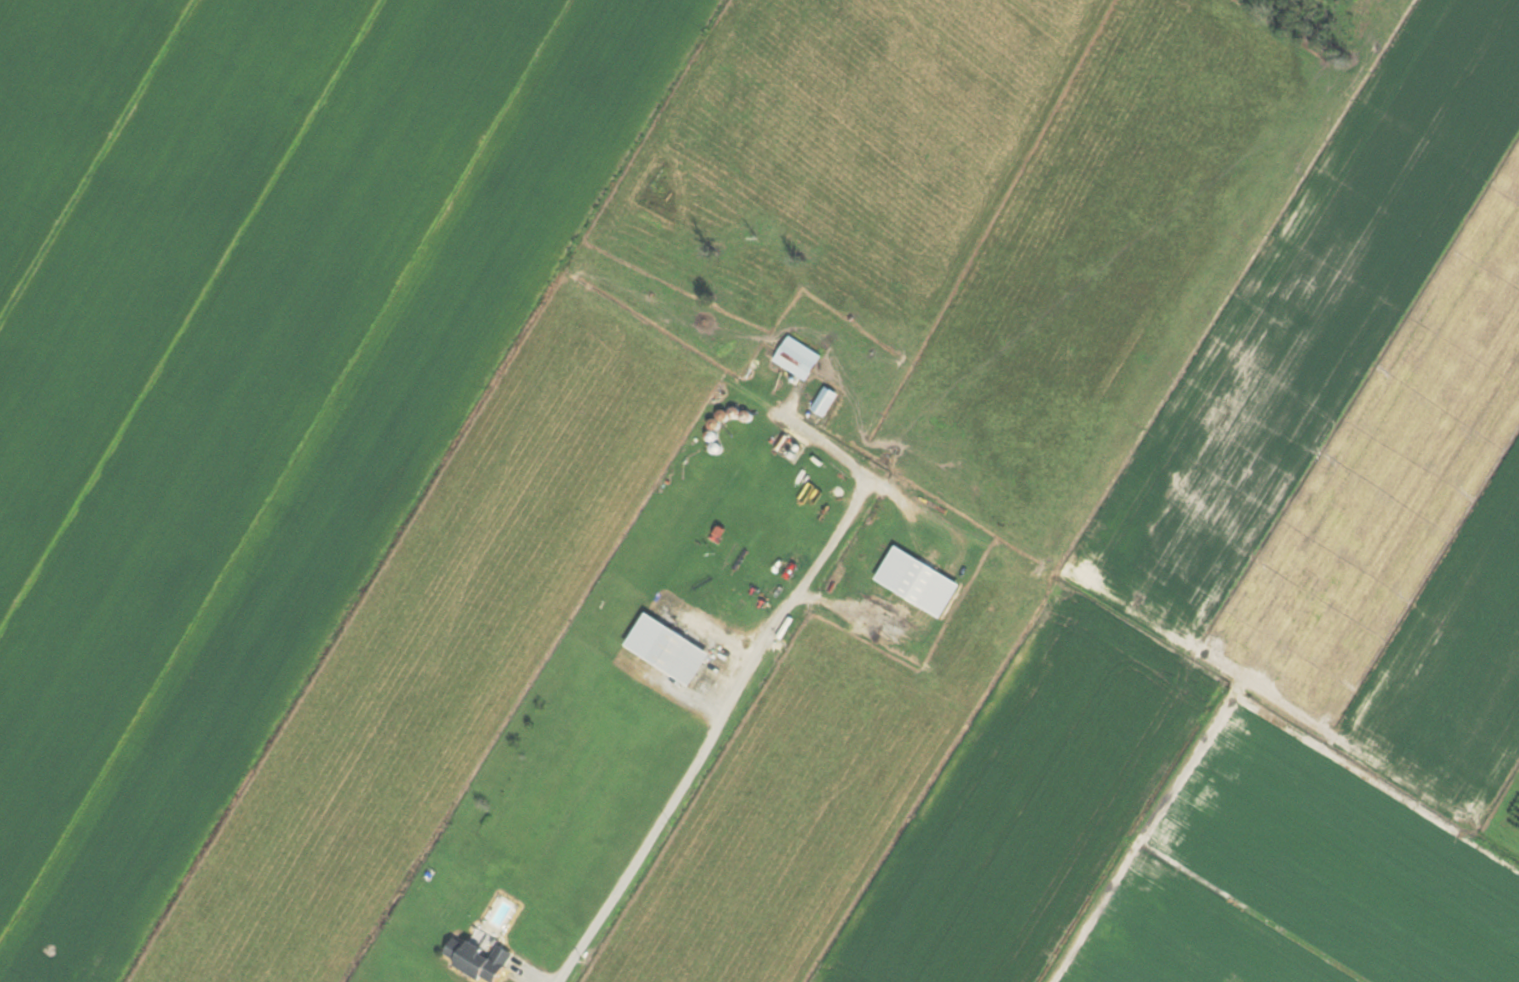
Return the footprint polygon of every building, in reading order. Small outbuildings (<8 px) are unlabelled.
[(823,355),(790,336),(775,362),(808,381),(823,355)] [(693,687),(713,653),(646,614),(626,648),(693,687)] [(480,980),(482,976),(493,981),(498,981),(514,953),(499,945),(494,954),(471,941),(469,945),(455,938),(446,954),(457,960),(454,966),(480,980)]
